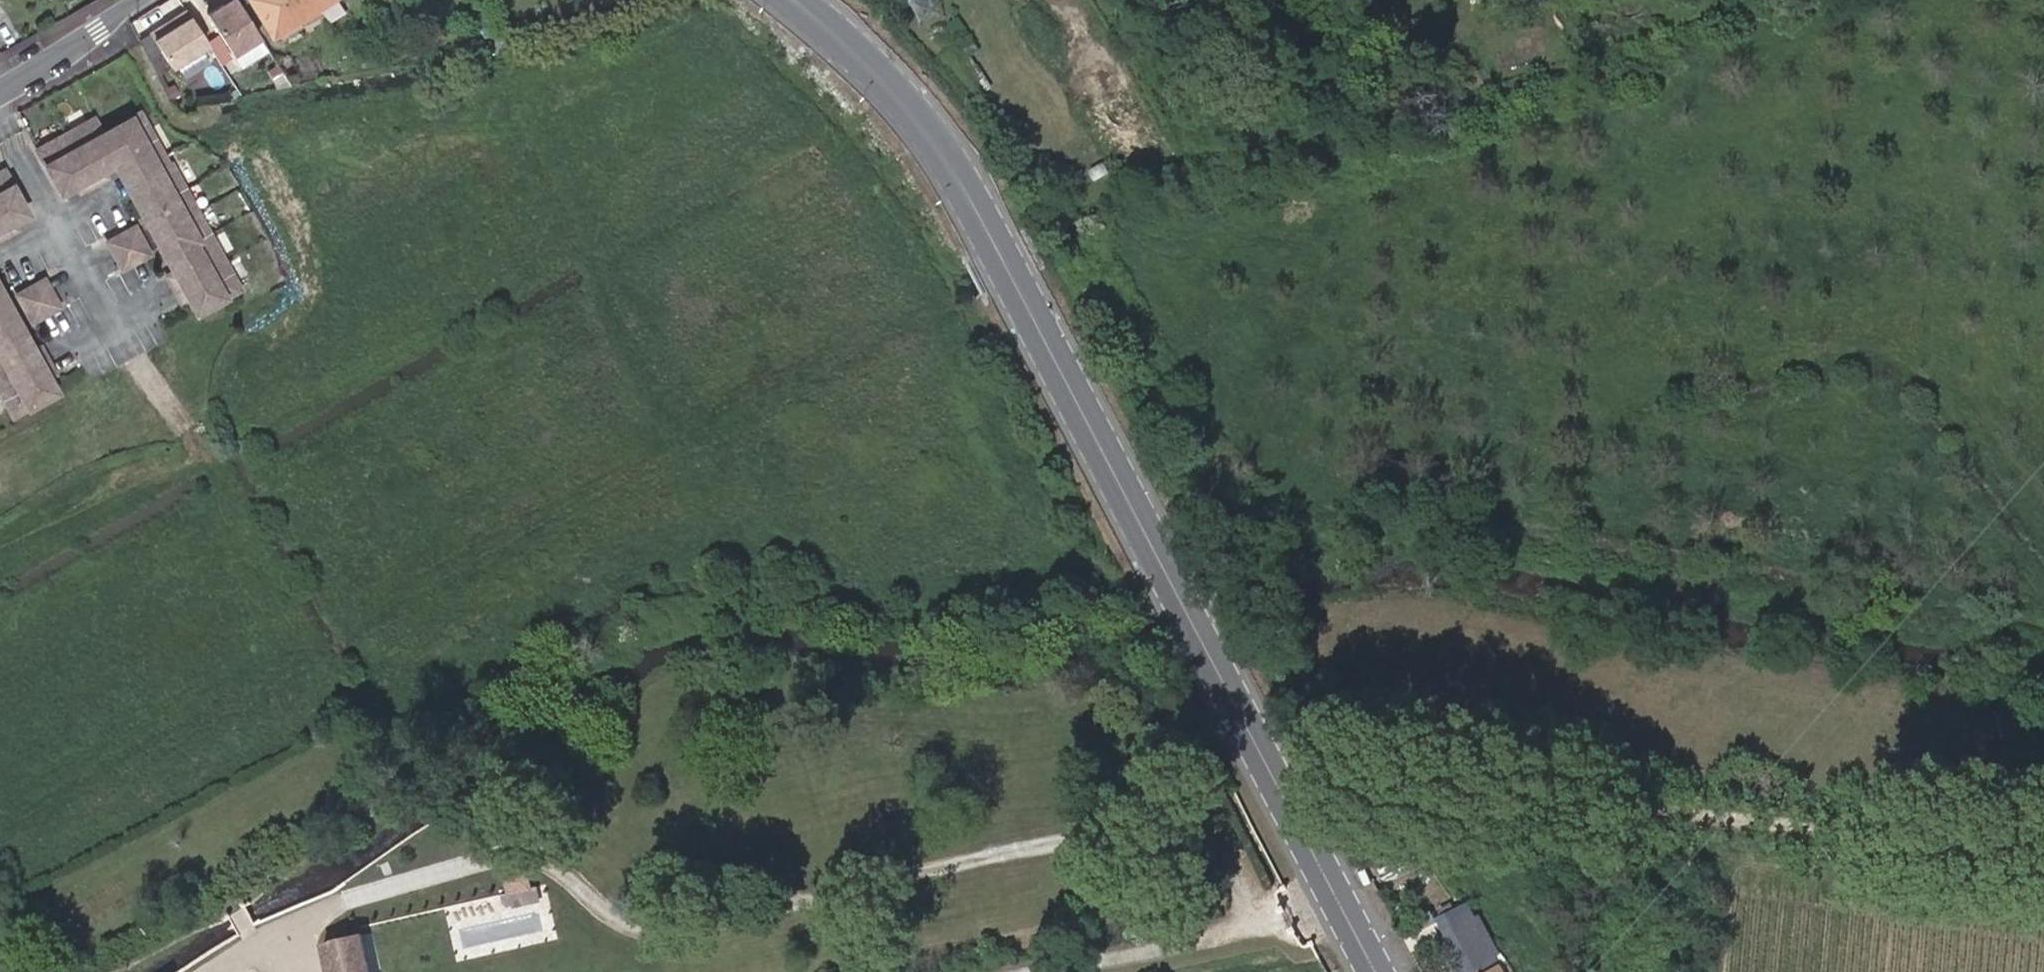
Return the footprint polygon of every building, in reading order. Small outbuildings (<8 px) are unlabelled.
[(209,17),(236,57),(263,39),(237,0),(234,0),(209,17)] [(260,7),(280,39),(343,3),(341,0),(271,0),(260,7)] [(210,45),(188,12),(154,36),(176,67),(210,45)] [(43,149),(66,192),(83,182),(86,189),(110,176),(107,169),(117,164),(176,272),(169,276),(182,301),(189,297),(198,313),(240,290),(145,113),(107,134),(99,119),(43,149)] [(1094,182),(1108,173),(1102,164),(1088,173),(1094,182)] [(4,170),(0,172),(0,236),(14,229),(10,222),(27,213),(4,170)] [(135,229),(111,242),(126,270),(151,257),(135,229)] [(36,319),(60,306),(45,277),(20,291),(36,319)] [(14,412),(56,389),(48,373),(55,369),(41,344),(34,348),(0,285),(0,386),(14,412)] [(1373,882),(1424,857),(1408,838),(1362,861),(1373,882)] [(1462,910),(1437,923),(1445,939),(1438,943),(1454,971),(1487,971),(1500,965),(1462,910)] [(359,937),(322,946),(329,971),(367,971),(359,937)]
